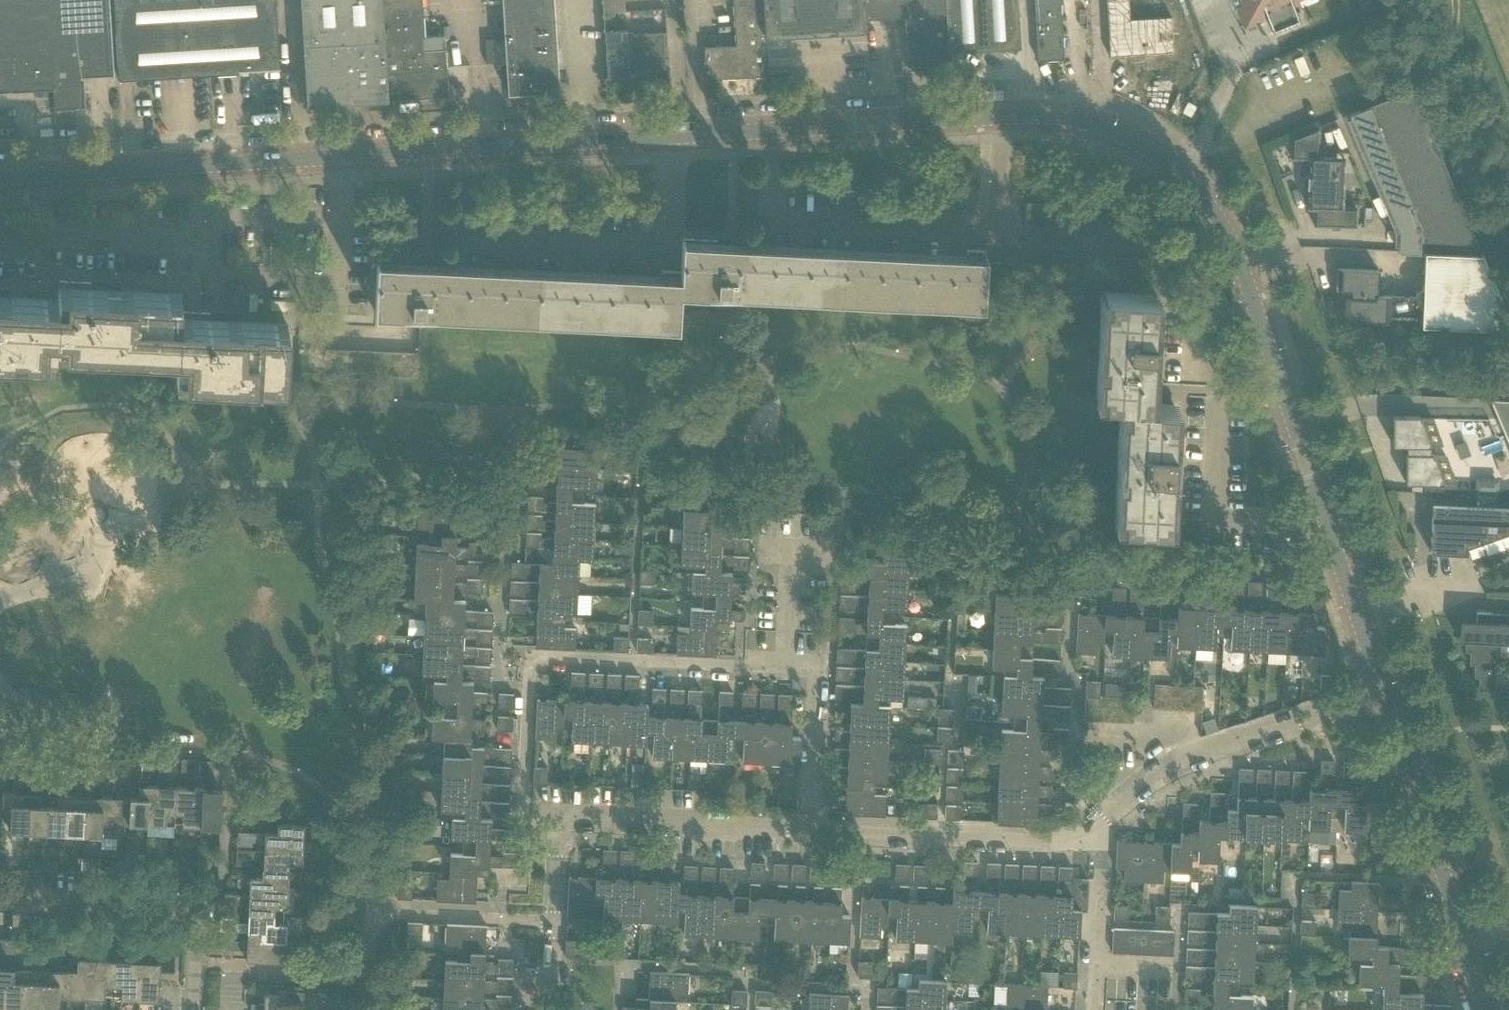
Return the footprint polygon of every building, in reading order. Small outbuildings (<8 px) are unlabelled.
[(54,86),(55,106),(86,104),(84,74),(114,73),(110,0),(0,0),(0,90),(54,86)] [(276,0),(114,0),(119,77),(281,67),(276,0)] [(384,0),(301,0),(307,105),(390,100),(384,0)] [(390,100),(450,96),(447,48),(446,35),(426,36),(424,0),(384,0),(390,100)] [(509,92),(559,89),(554,0),(503,0),(509,92)] [(604,13),(626,11),(625,0),(603,0),(604,13)] [(736,51),(705,53),(706,79),(768,75),(766,36),(763,0),(733,0),(736,51)] [(766,36),(867,30),(867,18),(866,0),(763,0),(766,36)] [(867,18),(905,16),(908,66),(950,64),(949,51),(946,0),(866,0),(867,18)] [(949,51),(1020,47),(1018,0),(946,0),(949,51)] [(1037,41),(1038,61),(1064,59),(1060,0),(1034,0),(1037,41)] [(1108,20),(1111,55),(1174,52),(1171,16),(1131,18),(1129,0),(1107,0),(1108,20)] [(1244,5),(1242,5),(1237,7),(1237,8),(1246,29),(1268,20),(1270,19),(1274,30),(1300,20),(1295,9),(1318,0),(1242,0),(1244,5)] [(1370,1),(1373,8),(1382,5),(1380,0),(1373,0),(1370,1)] [(627,30),(605,31),(608,77),(630,76),(630,70),(665,68),(663,32),(628,34),(627,30)] [(1419,246),(1481,248),(1413,88),(1349,113),(1395,221),(1395,222),(1398,230),(1397,251),(1419,252),(1419,246)] [(1319,126),(1292,136),(1292,158),(1310,159),(1310,173),(1309,173),(1309,175),(1305,177),(1305,185),(1308,187),(1308,189),(1309,189),(1309,192),(1309,200),(1309,207),(1315,207),(1315,225),(1331,225),(1333,228),(1339,228),(1341,226),(1356,226),(1356,207),(1342,207),(1342,205),(1341,205),(1341,207),(1335,207),(1337,157),(1318,156),(1319,126)] [(681,260),(680,270),(682,271),(681,291),(689,291),(724,293),(732,294),(740,294),(750,295),(828,299),(983,307),(983,306),(984,286),(986,262),(986,251),(967,250),(967,254),(966,261),(759,250),(738,249),(738,242),(684,240),(682,240),(681,260)] [(1387,317),(1387,309),(1402,309),(1402,317),(1422,318),(1422,326),(1508,330),(1508,314),(1483,254),(1425,252),(1423,289),(1420,290),(1417,293),(1416,296),(1377,295),(1379,270),(1338,268),(1337,290),(1352,290),(1352,298),(1348,298),(1347,319),(1386,321),(1387,317)] [(1127,257),(1126,281),(1138,282),(1139,258),(1127,257)] [(1139,258),(1138,282),(1150,282),(1151,262),(1152,258),(1139,258)] [(377,260),(375,312),(376,312),(378,312),(421,314),(422,314),(679,328),(681,291),(682,271),(680,270),(662,270),(662,274),(662,282),(454,271),(433,270),(434,263),(378,260),(377,260)] [(986,262),(984,286),(998,286),(999,262),(986,262)] [(178,350),(177,371),(286,377),(289,326),(241,324),(241,314),(180,311),(181,296),(121,293),(121,283),(59,280),(58,302),(11,300),(11,290),(0,289),(0,350),(56,353),(56,341),(179,347),(178,350)] [(1150,403),(1155,294),(1105,292),(1099,401),(1124,403),(1118,523),(1168,526),(1175,404),(1150,403)] [(371,351),(370,375),(382,376),(383,352),(371,351)] [(383,352),(382,376),(394,377),(395,353),(383,352)] [(395,353),(394,377),(406,377),(407,353),(395,353)] [(407,353),(406,377),(418,378),(418,371),(419,354),(407,353)] [(1490,397),(1508,442),(1508,398),(1491,397),(1490,397)] [(1394,416),(1393,446),(1404,446),(1407,446),(1407,453),(1406,483),(1444,483),(1444,482),(1456,483),(1446,455),(1434,455),(1434,454),(1431,454),(1431,446),(1431,445),(1443,445),(1433,417),(1421,417),(1421,416),(1394,416)] [(530,458),(530,470),(545,470),(545,466),(558,467),(557,475),(571,476),(571,473),(571,465),(597,466),(598,450),(559,448),(558,455),(558,457),(531,456),(530,458)] [(529,485),(529,488),(544,488),(544,484),(557,485),(557,491),(557,494),(584,495),(584,493),(584,487),(596,488),(596,485),(597,466),(571,465),(571,473),(571,476),(557,475),(530,474),(529,485)] [(1477,483),(1477,492),(1496,493),(1497,484),(1494,481),(1480,480),(1477,483)] [(684,506),(684,508),(710,509),(709,519),(722,520),(722,517),(722,510),(736,511),(736,514),(736,516),(751,516),(751,515),(752,503),(723,502),(723,500),(723,499),(711,498),(711,491),(685,490),(684,506)] [(528,508),(528,511),(555,512),(569,512),(569,519),(595,520),(595,503),(583,503),(584,501),(584,495),(557,494),(556,500),(556,503),(543,502),(543,498),(529,497),(528,508)] [(1431,552),(1474,554),(1470,546),(1469,546),(1470,506),(1433,504),(1431,552)] [(1474,554),(1508,556),(1508,507),(1470,506),(1469,546),(1470,546),(1474,554)] [(418,525),(418,528),(430,529),(430,534),(430,535),(457,536),(457,535),(458,509),(419,507),(418,525)] [(683,525),(683,527),(709,528),(708,537),(721,538),(721,536),(722,529),(735,530),(735,532),(735,534),(750,535),(750,533),(751,521),(722,520),(709,519),(710,509),(684,508),(683,525)] [(471,510),(470,524),(486,524),(486,511),(471,510)] [(527,526),(527,529),(555,530),(568,531),(568,536),(594,538),(595,520),(569,519),(569,512),(555,512),(555,518),(555,521),(542,520),(542,516),(528,515),(527,526)] [(682,543),(682,546),(708,548),(708,555),(720,556),(720,554),(721,547),(734,547),(734,550),(734,552),(749,553),(749,551),(750,546),(750,539),(721,538),(708,537),(709,528),(683,527),(682,543)] [(526,545),(526,547),(554,548),(553,556),(553,558),(579,559),(593,560),(593,557),(594,538),(568,536),(568,531),(555,530),(555,536),(554,539),(541,538),(541,534),(527,533),(526,545)] [(417,543),(416,560),(442,561),(443,553),(456,554),(456,556),(484,557),(485,543),(469,542),(469,547),(456,546),(456,545),(457,536),(430,535),(429,542),(429,544),(417,543)] [(681,562),(681,565),(693,565),(693,570),(693,572),(720,573),(720,571),(720,564),(734,565),(733,568),(733,570),(749,571),(749,569),(749,559),(749,557),(720,556),(708,555),(708,548),(682,546),(681,562)] [(869,568),(869,576),(884,577),(884,569),(907,570),(908,551),(883,549),(883,558),(870,557),(870,559),(842,557),(841,571),(856,572),(856,567),(869,568)] [(416,560),(415,579),(442,580),(442,571),(455,572),(455,574),(483,575),(484,561),(468,560),(468,565),(455,564),(455,562),(456,556),(456,554),(443,553),(442,561),(416,560)] [(511,575),(511,577),(526,577),(526,573),(540,574),(539,580),(539,582),(552,583),(552,581),(553,572),(579,574),(579,559),(553,558),(553,562),(553,564),(540,563),(540,564),(525,564),(511,563),(511,575)] [(868,586),(868,595),(883,595),(883,586),(907,588),(907,570),(884,569),(884,577),(869,576),(841,575),(840,589),(855,590),(855,585),(868,586)] [(640,581),(640,584),(655,584),(656,571),(641,570),(640,581)] [(414,598),(414,600),(426,600),(454,602),(454,600),(454,599),(454,598),(454,592),(483,593),(483,579),(468,579),(467,583),(454,582),(454,581),(455,574),(455,572),(442,571),(442,580),(415,579),(414,598)] [(510,592),(510,595),(525,596),(526,591),(539,592),(539,598),(538,600),(551,601),(551,598),(552,590),(578,591),(579,574),(553,572),(552,581),(552,583),(539,582),(511,581),(510,592)] [(692,590),(692,592),(704,593),(704,598),(704,600),(731,602),(731,599),(731,593),(745,593),(745,590),(745,584),(731,583),(732,581),(732,573),(720,573),(693,572),(692,590)] [(1180,605),(1179,618),(1178,646),(1195,646),(1197,620),(1206,620),(1207,606),(1197,605),(1198,593),(1203,593),(1204,578),(1190,577),(1189,605),(1180,605)] [(1208,578),(1207,606),(1206,620),(1197,620),(1195,646),(1216,647),(1216,636),(1225,636),(1226,607),(1216,607),(1216,594),(1221,594),(1222,579),(1208,578)] [(1234,607),(1226,607),(1225,636),(1233,636),(1232,649),(1250,649),(1251,623),(1243,622),(1243,608),(1245,580),(1231,580),(1231,594),(1235,595),(1234,607)] [(1252,609),(1243,608),(1243,622),(1251,623),(1250,649),(1269,650),(1270,623),(1261,623),(1261,609),(1263,581),(1249,581),(1248,595),(1252,595),(1252,609)] [(1271,609),(1261,609),(1261,623),(1270,623),(1269,650),(1286,651),(1287,624),(1279,624),(1280,610),(1281,582),(1267,581),(1267,596),(1271,596),(1271,609)] [(1288,610),(1280,610),(1279,624),(1287,624),(1286,651),(1304,652),(1306,625),(1297,625),(1297,611),(1299,583),(1285,582),(1284,597),(1289,597),(1288,610)] [(996,592),(995,611),(1021,612),(1021,604),(1035,604),(1063,606),(1064,591),(1048,591),(1048,595),(1035,594),(1036,584),(1021,584),(1021,593),(996,592)] [(868,604),(867,613),(893,614),(894,605),(906,606),(907,588),(883,586),(883,595),(868,595),(840,593),(839,607),(854,608),(854,603),(868,604)] [(1113,654),(1132,655),(1133,628),(1125,628),(1126,615),(1127,587),(1113,586),(1113,601),(1116,601),(1116,614),(1107,614),(1106,641),(1114,641),(1113,654)] [(1132,655),(1150,656),(1152,616),(1143,616),(1145,587),(1131,587),(1130,602),(1134,602),(1134,615),(1126,615),(1125,628),(1133,628),(1132,655)] [(1152,616),(1150,656),(1169,656),(1170,645),(1178,646),(1179,618),(1170,617),(1171,604),(1175,604),(1175,589),(1162,588),(1160,617),(1152,616)] [(509,611),(509,613),(524,613),(525,609),(538,610),(538,617),(537,619),(564,620),(564,618),(565,613),(577,613),(577,611),(578,591),(552,590),(551,598),(551,601),(538,600),(510,599),(509,611)] [(1306,612),(1297,611),(1297,625),(1306,625),(1304,652),(1324,653),(1325,626),(1316,625),(1317,612),(1316,612),(1316,599),(1307,598),(1306,612)] [(426,600),(426,616),(452,617),(451,626),(464,627),(465,620),(478,620),(477,625),(493,625),(493,612),(482,611),(465,610),(465,609),(466,601),(454,600),(454,602),(426,600)] [(691,625),(690,628),(717,629),(729,630),(730,620),(736,620),(743,621),(744,621),(744,618),(744,612),(744,611),(730,611),(730,609),(731,602),(704,600),(704,606),(704,608),(691,607),(691,625)] [(995,611),(995,629),(1020,630),(1020,622),(1034,622),(1063,624),(1063,610),(1047,609),(1047,613),(1034,613),(1035,604),(1021,604),(1021,612),(995,611)] [(638,623),(638,624),(653,625),(654,611),(639,610),(638,623)] [(1459,641),(1466,641),(1466,651),(1471,652),(1470,664),(1475,664),(1475,677),(1480,677),(1479,690),(1495,690),(1497,642),(1497,638),(1508,639),(1508,613),(1492,612),(1477,612),(1477,621),(1460,621),(1459,641)] [(866,631),(866,640),(904,641),(905,622),(893,622),(893,614),(867,613),(867,622),(854,621),(854,617),(839,616),(838,630),(866,631)] [(1098,641),(1106,641),(1107,614),(1079,613),(1078,652),(1097,653),(1098,641)] [(426,616),(425,634),(451,635),(450,644),(463,645),(464,638),(477,638),(477,642),(492,643),(493,630),(464,628),(464,627),(451,626),(452,617),(426,616)] [(536,645),(536,647),(575,649),(575,646),(576,626),(564,626),(564,620),(537,619),(536,645)] [(995,629),(994,648),(1033,649),(1033,640),(1062,642),(1062,628),(1047,627),(1047,631),(1033,631),(1034,622),(1020,622),(1020,630),(995,629)] [(677,652),(677,654),(716,656),(716,654),(717,629),(690,628),(690,632),(690,634),(678,634),(677,652)] [(425,634),(424,652),(450,654),(450,662),(463,663),(463,656),(476,656),(476,661),(491,661),(492,648),(463,646),(463,645),(450,644),(451,635),(425,634)] [(614,637),(613,651),(628,651),(628,649),(629,638),(614,637)] [(637,650),(637,652),(652,653),(652,639),(637,638),(637,650)] [(865,658),(864,666),(879,667),(880,658),(903,659),(904,641),(866,640),(866,648),(838,647),(837,661),(852,662),(852,657),(865,658)] [(1005,666),(1004,674),(1031,675),(1032,667),(1045,667),(1044,672),(1060,673),(1061,660),(1032,658),(1033,649),(994,648),(993,665),(1005,666)] [(423,672),(423,673),(435,674),(434,680),(462,682),(462,680),(462,673),(475,674),(475,677),(475,679),(490,679),(491,666),(463,665),(463,663),(450,662),(450,654),(424,652),(423,672)] [(864,676),(863,684),(878,685),(879,676),(902,677),(903,659),(880,658),(879,667),(864,666),(837,665),(836,678),(851,679),(851,675),(864,676)] [(565,725),(565,728),(572,728),(572,738),(572,740),(591,741),(591,739),(593,714),(584,713),(584,702),(584,699),(586,673),(572,673),(571,686),(571,688),(575,688),(575,699),(575,701),(566,701),(565,725)] [(584,702),(584,713),(593,714),(591,739),(591,741),(609,742),(609,740),(610,715),(601,714),(602,703),(602,700),(603,674),(590,674),(589,686),(589,689),(594,689),(593,700),(593,702),(584,702)] [(602,703),(601,714),(610,715),(609,740),(609,742),(627,743),(627,741),(628,716),(619,715),(620,704),(620,701),(621,675),(608,674),(607,687),(607,690),(612,690),(611,701),(611,703),(602,703)] [(1004,674),(1003,693),(1028,694),(1028,703),(1042,704),(1042,694),(1055,695),(1055,700),(1070,701),(1071,687),(1043,686),(1043,676),(1031,675),(1004,674)] [(620,704),(619,715),(628,716),(627,741),(627,743),(646,744),(646,742),(647,717),(647,715),(648,705),(638,705),(638,702),(639,676),(626,675),(625,689),(625,691),(630,691),(629,702),(629,704),(620,704)] [(1322,690),(1323,690),(1335,691),(1336,675),(1322,675),(1322,690)] [(863,694),(862,703),(889,705),(889,696),(901,696),(902,677),(879,676),(878,685),(863,684),(836,683),(835,697),(850,697),(850,693),(863,694)] [(434,680),(433,700),(446,700),(445,708),(472,710),(472,701),(487,702),(488,693),(473,692),(473,682),(462,682),(434,680)] [(1086,696),(1098,697),(1100,697),(1101,682),(1099,682),(1087,681),(1086,696)] [(1155,685),(1154,709),(1166,710),(1168,686),(1155,685)] [(1168,686),(1166,710),(1178,710),(1179,687),(1168,686)] [(1179,687),(1178,710),(1190,711),(1191,687),(1179,687)] [(1191,687),(1190,711),(1202,712),(1203,688),(1191,687)] [(646,742),(646,744),(654,744),(653,754),(653,756),(673,757),(673,755),(674,730),(665,729),(665,718),(665,716),(667,690),(653,689),(653,702),(652,704),(657,704),(656,715),(656,717),(647,717),(646,742)] [(665,718),(665,729),(674,730),(673,755),(673,757),(690,758),(690,756),(691,730),(683,730),(683,719),(683,717),(684,690),(671,690),(670,703),(670,705),(675,705),(675,716),(674,718),(665,718)] [(683,719),(683,730),(691,730),(690,756),(690,758),(708,759),(708,757),(710,720),(701,719),(701,718),(702,691),(689,691),(688,704),(688,706),(693,706),(692,717),(692,719),(683,719)] [(708,757),(708,759),(727,760),(727,758),(728,748),(736,748),(736,746),(737,721),(728,721),(728,719),(729,708),(733,708),(733,706),(734,693),(720,692),(719,719),(719,720),(710,720),(708,757)] [(500,693),(499,707),(514,708),(514,694),(500,693)] [(736,746),(736,748),(743,748),(743,759),(742,761),(762,762),(762,760),(764,734),(755,734),(755,722),(755,721),(757,694),(743,693),(742,706),(742,708),(747,709),(746,720),(746,722),(737,721),(736,746)] [(1015,712),(1015,720),(1041,722),(1042,713),(1054,713),(1054,718),(1070,718),(1070,705),(1042,704),(1028,703),(1028,694),(1003,693),(1003,712),(1015,712)] [(755,722),(755,734),(764,734),(762,760),(762,762),(780,763),(780,761),(782,735),(773,734),(773,723),(773,722),(775,695),(761,694),(760,707),(760,709),(765,709),(764,721),(764,723),(755,722)] [(773,723),(773,734),(782,735),(780,761),(780,763),(799,764),(799,761),(800,737),(792,736),(792,734),(792,724),(792,722),(793,696),(779,695),(779,708),(778,710),(783,710),(782,722),(782,723),(773,723)] [(1086,696),(1085,720),(1086,720),(1097,721),(1098,697),(1086,696)] [(1098,697),(1097,721),(1110,721),(1111,698),(1100,697),(1098,697)] [(1111,698),(1110,721),(1122,722),(1123,698),(1111,698)] [(1123,698),(1122,722),(1133,722),(1134,699),(1123,698)] [(536,736),(536,738),(556,739),(556,737),(557,727),(565,728),(565,725),(566,701),(538,700),(536,736)] [(850,721),(849,730),(863,730),(864,721),(888,723),(889,705),(862,703),(851,703),(850,712),(837,711),(837,720),(850,721)] [(431,735),(431,737),(445,737),(472,739),(472,737),(470,737),(471,729),(486,729),(486,720),(472,719),(472,710),(445,708),(445,716),(432,716),(431,735)] [(939,709),(938,723),(953,724),(953,710),(942,709),(939,709)] [(498,716),(498,730),(513,730),(513,717),(498,716)] [(1214,717),(1202,721),(1206,734),(1218,730),(1214,717)] [(1002,728),(1001,747),(1026,748),(1026,740),(1040,740),(1069,742),(1069,727),(1054,727),(1054,731),(1041,731),(1041,722),(1015,720),(1014,728),(1002,728)] [(849,739),(849,748),(862,748),(863,739),(887,740),(888,723),(864,721),(863,730),(849,730),(836,729),(836,738),(849,739)] [(938,727),(937,741),(940,741),(952,742),(953,728),(938,727)] [(445,737),(444,752),(471,754),(471,763),(483,763),(483,757),(496,757),(496,762),(511,762),(511,760),(512,749),(483,747),(483,746),(471,746),(472,739),(445,737)] [(848,757),(848,766),(861,766),(862,757),(886,759),(887,740),(863,739),(862,748),(849,748),(835,747),(835,756),(848,757)] [(1001,747),(1000,765),(1025,766),(1025,758),(1039,758),(1052,759),(1053,750),(1040,749),(1040,740),(1026,740),(1026,748),(1001,747)] [(925,749),(924,763),(939,763),(940,750),(925,749)] [(949,750),(948,764),(963,764),(964,751),(949,750)] [(444,752),(443,771),(470,772),(470,781),(482,782),(482,775),(495,775),(495,780),(510,780),(510,778),(511,767),(482,766),(483,763),(471,763),(471,754),(444,752)] [(131,797),(129,822),(149,823),(150,796),(158,797),(158,785),(149,785),(150,772),(154,773),(155,757),(142,757),(141,762),(140,784),(139,784),(139,797),(131,797)] [(847,775),(847,783),(873,784),(873,777),(885,777),(886,759),(862,757),(861,766),(848,766),(835,765),(834,774),(847,775)] [(160,758),(158,785),(158,797),(150,796),(149,823),(174,824),(175,812),(177,786),(168,786),(168,773),(172,774),(173,758),(160,758)] [(390,758),(390,771),(405,771),(406,758),(390,758)] [(1000,765),(999,783),(1024,784),(1024,775),(1039,776),(1052,776),(1052,768),(1039,767),(1039,758),(1025,758),(1025,766),(1000,765)] [(177,786),(175,812),(183,812),(183,825),(202,826),(204,799),(194,799),(195,787),(194,787),(196,760),(182,759),(182,774),(186,774),(186,786),(186,787),(177,786)] [(86,807),(84,833),(102,834),(103,808),(111,808),(112,796),(103,795),(104,775),(108,775),(109,760),(96,760),(96,767),(94,795),(93,807),(86,807)] [(195,787),(194,799),(204,799),(202,826),(221,827),(223,787),(234,787),(235,762),(200,760),(200,775),(205,775),(204,786),(204,788),(195,787)] [(103,808),(102,834),(120,835),(121,822),(129,822),(131,797),(121,796),(122,776),(126,776),(127,761),(114,761),(112,796),(111,808),(103,808)] [(1309,826),(1309,828),(1328,829),(1329,817),(1337,817),(1337,815),(1338,790),(1329,790),(1330,777),(1334,777),(1335,762),(1321,761),(1321,773),(1320,789),(1310,789),(1309,800),(1310,800),(1309,826)] [(1337,815),(1337,817),(1344,818),(1344,830),(1365,831),(1365,829),(1367,803),(1367,792),(1356,791),(1357,763),(1344,762),(1343,777),(1348,778),(1347,791),(1338,790),(1337,815)] [(49,805),(48,831),(66,832),(67,806),(68,806),(75,807),(76,794),(67,794),(67,781),(72,781),(73,766),(51,765),(49,805)] [(67,806),(66,832),(68,832),(84,833),(86,807),(93,807),(94,795),(85,795),(85,782),(90,782),(91,767),(77,766),(76,793),(76,794),(75,807),(68,806),(67,806)] [(534,781),(535,781),(547,782),(548,766),(534,766),(534,781)] [(947,768),(947,782),(962,783),(963,769),(947,768)] [(1228,810),(1227,821),(1229,821),(1229,835),(1229,836),(1247,837),(1247,836),(1248,810),(1257,811),(1258,798),(1256,798),(1249,797),(1248,797),(1248,785),(1252,785),(1253,770),(1239,769),(1239,780),(1238,797),(1237,797),(1237,810),(1228,810)] [(1247,836),(1247,837),(1265,838),(1265,837),(1266,811),(1275,811),(1276,799),(1274,799),(1267,798),(1265,798),(1266,786),(1270,786),(1271,771),(1257,770),(1256,798),(1258,798),(1257,811),(1248,810),(1247,836)] [(443,771),(442,789),(469,791),(469,799),(481,800),(481,793),(494,793),(494,798),(509,798),(509,797),(510,785),(482,783),(482,782),(470,781),(470,772),(443,771)] [(1265,837),(1265,838),(1283,839),(1283,837),(1284,812),(1293,812),(1294,800),(1292,800),(1285,799),(1284,799),(1284,786),(1288,787),(1289,772),(1275,771),(1274,799),(1276,799),(1275,811),(1266,811),(1265,837)] [(1283,837),(1283,839),(1301,839),(1301,828),(1309,828),(1309,826),(1310,800),(1309,800),(1302,800),(1301,800),(1302,787),(1307,788),(1307,772),(1294,772),(1292,800),(1294,800),(1293,812),(1284,812),(1283,837)] [(999,783),(998,801),(1023,803),(1024,794),(1038,795),(1051,795),(1051,785),(1038,785),(1039,776),(1024,775),(1024,784),(999,783)] [(924,776),(923,789),(938,790),(939,777),(924,776)] [(11,830),(31,831),(32,805),(23,804),(24,790),(24,778),(13,777),(12,790),(3,789),(2,803),(12,803),(11,830)] [(631,777),(631,786),(643,787),(644,777),(631,777)] [(24,792),(23,804),(32,805),(31,831),(48,831),(49,805),(41,804),(42,791),(41,791),(41,778),(33,778),(32,791),(32,792),(24,792)] [(846,812),(846,814),(857,814),(884,816),(884,815),(884,813),(885,793),(872,792),(873,784),(847,783),(846,812)] [(946,786),(946,800),(961,801),(962,787),(946,786)] [(441,808),(441,810),(453,810),(453,817),(480,819),(480,818),(480,810),(494,811),(493,815),(508,816),(509,803),(480,801),(481,800),(469,799),(469,791),(442,789),(441,808)] [(703,790),(702,804),(716,804),(716,800),(708,790),(703,790)] [(1199,859),(1199,860),(1218,861),(1219,837),(1228,837),(1228,836),(1229,836),(1229,835),(1229,821),(1227,821),(1227,822),(1218,822),(1219,809),(1223,809),(1224,794),(1211,793),(1209,821),(1200,821),(1199,833),(1200,833),(1199,859)] [(997,820),(997,821),(1023,822),(1024,822),(1024,821),(1024,812),(1050,813),(1050,804),(1037,803),(1038,795),(1024,794),(1023,803),(998,801),(997,820)] [(389,803),(389,814),(401,814),(402,803),(389,803)] [(1393,804),(1367,803),(1365,831),(1371,831),(1370,843),(1391,844),(1393,804)] [(922,804),(922,817),(937,818),(937,817),(937,805),(922,804)] [(1173,843),(1171,871),(1190,872),(1191,860),(1199,860),(1199,859),(1200,833),(1199,833),(1192,833),(1191,833),(1192,819),(1196,820),(1197,804),(1183,804),(1182,832),(1181,832),(1180,844),(1173,843)] [(946,805),(945,819),(961,819),(961,806),(946,805)] [(452,836),(452,837),(464,838),(463,844),(463,846),(491,847),(491,846),(491,838),(504,839),(504,843),(519,844),(519,842),(520,830),(508,829),(492,829),(492,827),(492,819),(480,818),(480,819),(453,817),(452,836)] [(1328,829),(1309,828),(1309,845),(1336,846),(1336,830),(1337,817),(1329,817),(1328,829)] [(265,841),(264,849),(277,850),(278,841),(304,842),(305,824),(278,822),(278,831),(266,831),(238,830),(237,844),(252,845),(252,840),(265,841)] [(174,824),(149,823),(148,835),(174,836),(174,824)] [(120,835),(102,834),(102,844),(120,844),(120,835)] [(264,859),(263,868),(290,869),(291,861),(303,862),(304,842),(278,841),(277,850),(264,849),(238,848),(237,862),(251,862),(251,859),(264,859)] [(1117,852),(1116,868),(1117,868),(1125,868),(1124,880),(1144,881),(1146,842),(1117,841),(1117,852)] [(1146,842),(1144,881),(1162,882),(1163,870),(1171,871),(1173,843),(1146,842)] [(450,871),(450,873),(477,875),(489,875),(489,874),(490,866),(518,867),(518,866),(519,853),(503,853),(503,857),(490,856),(490,855),(491,847),(463,846),(463,853),(451,852),(450,871)] [(597,903),(597,905),(605,905),(604,916),(604,918),(622,919),(623,916),(624,891),(615,891),(616,879),(616,877),(617,851),(604,850),(604,851),(603,863),(603,865),(608,865),(607,877),(607,879),(598,878),(597,903)] [(616,879),(615,891),(624,891),(623,916),(622,919),(641,920),(641,917),(642,892),(633,892),(634,880),(634,878),(635,852),(621,851),(621,864),(621,866),(625,866),(624,878),(624,880),(616,879)] [(634,880),(633,892),(642,892),(641,917),(641,920),(659,920),(659,918),(660,893),(651,893),(652,881),(652,879),(653,853),(639,852),(639,865),(639,867),(643,867),(643,879),(643,881),(634,880)] [(652,881),(651,893),(660,893),(659,918),(659,920),(677,921),(677,919),(679,894),(679,893),(679,882),(669,882),(670,880),(670,865),(670,864),(671,853),(657,853),(657,866),(657,868),(661,868),(661,880),(661,881),(652,881)] [(82,857),(81,870),(98,871),(99,858),(82,857)] [(173,863),(172,874),(194,875),(195,859),(173,858),(173,863)] [(1390,875),(1403,876),(1404,860),(1390,860),(1390,875)] [(163,871),(164,862),(145,861),(145,870),(163,871)] [(954,889),(953,901),(952,928),(971,929),(972,917),(980,918),(981,890),(972,890),(973,877),(978,877),(978,862),(965,861),(964,889),(954,889)] [(991,891),(981,890),(980,918),(988,918),(987,930),(1007,931),(1008,905),(999,904),(1000,891),(1001,863),(987,862),(986,878),(991,878),(991,891)] [(125,875),(126,863),(114,863),(113,875),(125,875)] [(164,863),(163,874),(172,874),(173,863),(164,863)] [(200,877),(210,877),(210,864),(200,863),(200,877)] [(751,876),(751,878),(765,878),(765,877),(766,864),(752,863),(752,868),(752,869),(751,876)] [(1009,891),(1000,891),(999,904),(1008,905),(1007,931),(1024,932),(1026,905),(1017,905),(1018,892),(1019,864),(1005,863),(1005,878),(1009,878),(1009,891)] [(774,878),(774,879),(788,880),(788,878),(788,865),(775,864),(774,878)] [(895,879),(910,880),(910,864),(896,864),(895,879)] [(914,880),(928,880),(929,865),(914,864),(914,880)] [(1026,892),(1018,892),(1017,905),(1026,905),(1024,932),(1042,932),(1044,906),(1035,906),(1035,893),(1037,865),(1023,864),(1022,879),(1027,879),(1026,892)] [(792,879),(792,880),(805,880),(806,879),(806,866),(793,865),(792,879)] [(932,881),(946,881),(946,866),(933,865),(932,881)] [(1044,893),(1035,893),(1035,906),(1044,906),(1042,932),(1061,933),(1062,907),(1053,907),(1053,894),(1055,866),(1041,865),(1040,880),(1045,880),(1044,893)] [(677,919),(677,921),(684,922),(684,932),(684,934),(703,934),(703,933),(704,907),(696,907),(696,895),(696,893),(698,867),(684,866),(684,879),(683,881),(688,881),(687,893),(687,895),(679,894),(677,919)] [(810,880),(810,881),(824,881),(824,880),(825,867),(811,866),(810,880)] [(1062,894),(1053,894),(1053,907),(1062,907),(1061,933),(1080,934),(1081,909),(1087,909),(1089,878),(1072,877),(1073,866),(1059,866),(1058,881),(1063,881),(1062,894)] [(696,895),(696,907),(704,907),(703,933),(703,934),(722,935),(722,934),(723,908),(714,908),(715,896),(715,894),(716,868),(702,867),(701,880),(701,882),(706,882),(705,894),(705,896),(696,895)] [(828,881),(842,882),(842,881),(842,867),(829,867),(828,881)] [(13,883),(27,883),(28,869),(14,868),(13,883)] [(250,886),(249,894),(262,894),(262,886),(289,887),(290,869),(263,868),(263,876),(250,876),(238,876),(237,885),(250,886)] [(715,896),(714,908),(723,908),(722,934),(722,935),(740,936),(740,935),(741,909),(732,908),(732,897),(733,895),(734,868),(720,868),(720,881),(720,883),(725,883),(724,895),(724,897),(715,896)] [(28,869),(27,883),(41,884),(41,869),(28,869)] [(327,885),(330,885),(342,885),(343,871),(327,871),(327,885)] [(437,898),(437,900),(476,902),(476,900),(476,891),(477,875),(450,873),(450,879),(450,880),(438,879),(437,898)] [(568,914),(568,916),(588,917),(588,915),(589,905),(597,905),(597,903),(598,878),(570,877),(568,912),(568,914)] [(1340,890),(1339,908),(1378,910),(1379,883),(1353,881),(1352,890),(1340,890)] [(397,896),(397,898),(408,899),(412,899),(412,897),(413,885),(397,884),(397,896)] [(732,897),(732,908),(741,909),(740,935),(740,936),(758,937),(758,936),(758,924),(766,924),(768,899),(759,898),(759,897),(760,885),(751,884),(750,896),(750,898),(732,897)] [(768,899),(766,924),(774,924),(774,936),(774,938),(793,939),(794,937),(795,912),(786,912),(787,900),(787,898),(787,886),(778,885),(778,897),(778,899),(768,899)] [(896,938),(916,939),(917,912),(908,912),(909,899),(910,885),(901,885),(900,899),(890,898),(889,925),(897,925),(896,938)] [(249,904),(249,913),(275,914),(275,906),(288,907),(289,887),(262,886),(262,894),(249,894),(222,893),(221,906),(237,907),(237,903),(249,904)] [(787,900),(786,912),(795,912),(794,937),(793,939),(811,940),(812,938),(813,913),(804,913),(805,901),(805,899),(805,887),(796,886),(795,898),(795,900),(787,900)] [(916,939),(934,939),(935,913),(926,913),(927,900),(928,886),(919,886),(918,900),(909,899),(908,912),(917,912),(916,939)] [(805,901),(804,913),(813,913),(812,938),(811,940),(829,941),(829,939),(831,914),(822,914),(823,901),(823,900),(823,888),(814,887),(813,899),(813,901),(805,901)] [(935,913),(934,939),(952,940),(952,928),(953,901),(945,901),(945,887),(936,887),(936,900),(927,900),(926,913),(935,913)] [(823,901),(822,914),(831,914),(829,939),(829,941),(848,942),(848,940),(849,915),(841,915),(841,913),(841,889),(832,888),(831,900),(831,902),(823,901)] [(1244,891),(1228,890),(1227,898),(1244,899),(1244,891)] [(1304,892),(1303,905),(1318,906),(1318,893),(1304,892)] [(881,924),(889,925),(890,898),(862,897),(860,936),(880,937),(881,924)] [(329,899),(319,898),(318,911),(329,912),(329,899)] [(1116,904),(1115,919),(1128,919),(1129,904),(1116,904)] [(1218,922),(1217,931),(1230,931),(1231,922),(1256,924),(1257,905),(1231,904),(1231,913),(1218,912),(1218,913),(1190,912),(1189,925),(1205,926),(1205,921),(1218,922)] [(1156,906),(1156,921),(1170,921),(1171,907),(1156,906)] [(1347,928),(1346,936),(1377,937),(1378,910),(1339,908),(1338,927),(1347,928)] [(220,929),(248,930),(260,931),(260,940),(287,941),(288,922),(275,922),(275,914),(249,913),(248,922),(236,921),(236,916),(221,916),(220,929)] [(1302,920),(1302,933),(1316,934),(1317,920),(1302,920)] [(408,922),(407,934),(422,935),(423,921),(408,922)] [(1217,940),(1217,949),(1229,950),(1230,941),(1256,942),(1256,924),(1231,922),(1230,931),(1217,931),(1189,929),(1188,943),(1204,944),(1204,939),(1217,940)] [(459,943),(458,951),(486,953),(487,924),(448,923),(447,943),(459,943)] [(1115,927),(1113,952),(1125,952),(1127,928),(1115,927)] [(1127,928),(1125,952),(1137,953),(1139,928),(1127,928)] [(1139,928),(1137,953),(1150,953),(1151,929),(1139,928)] [(1151,929),(1150,953),(1162,954),(1163,930),(1151,929)] [(68,970),(67,996),(68,996),(87,997),(89,970),(97,970),(98,959),(88,959),(89,946),(93,946),(94,931),(81,930),(81,943),(80,958),(78,958),(77,965),(77,970),(68,970)] [(260,931),(248,930),(247,939),(235,939),(235,934),(220,934),(220,947),(247,949),(247,958),(286,960),(287,941),(260,940),(260,931)] [(1163,930),(1162,954),(1174,954),(1175,930),(1163,930)] [(89,970),(87,997),(105,998),(105,985),(113,986),(115,960),(105,960),(106,957),(106,946),(110,947),(111,932),(99,931),(98,957),(98,959),(97,970),(89,970)] [(115,960),(113,986),(114,986),(121,986),(121,999),(140,1000),(141,973),(132,972),(132,961),(134,933),(121,932),(120,947),(124,947),(124,958),(124,960),(115,960)] [(132,961),(132,972),(141,973),(140,1000),(141,1000),(159,1001),(159,986),(160,971),(160,970),(160,962),(151,962),(151,953),(151,951),(152,934),(139,933),(138,948),(143,948),(142,961),(132,961)] [(311,933),(310,942),(321,943),(322,934),(311,933)] [(1361,955),(1360,964),(1388,965),(1388,956),(1401,957),(1401,961),(1416,962),(1417,949),(1388,947),(1388,946),(1376,945),(1377,937),(1346,936),(1345,955),(1361,955)] [(3,1006),(4,1006),(6,979),(13,980),(14,967),(15,940),(0,939),(0,1009),(3,1009),(3,1006)] [(6,979),(4,1006),(22,1007),(23,980),(31,981),(32,963),(24,963),(25,955),(29,955),(30,941),(15,940),(14,967),(13,980),(6,979)] [(566,940),(565,956),(566,956),(576,956),(579,956),(579,955),(580,941),(567,940),(566,940)] [(23,980),(22,1007),(40,1008),(41,981),(49,982),(50,969),(42,969),(42,968),(43,956),(47,956),(48,942),(33,941),(32,963),(31,981),(23,980)] [(1216,958),(1216,967),(1229,967),(1229,958),(1255,959),(1256,942),(1230,941),(1229,950),(1217,949),(1188,948),(1187,961),(1203,962),(1203,957),(1216,958)] [(41,981),(40,1008),(58,1009),(59,996),(67,996),(68,970),(77,970),(77,965),(68,965),(60,964),(60,957),(65,957),(65,942),(51,942),(50,968),(50,969),(49,982),(41,981)] [(446,959),(445,978),(470,980),(470,970),(485,971),(514,972),(514,958),(499,958),(499,962),(486,961),(486,953),(458,951),(458,960),(446,959)] [(311,952),(311,961),(320,962),(321,953),(311,952)] [(1215,977),(1215,985),(1241,986),(1242,978),(1254,979),(1255,959),(1229,958),(1229,967),(1216,967),(1187,965),(1186,979),(1202,980),(1202,976),(1215,977)] [(858,976),(871,977),(872,962),(859,961),(858,976)] [(1384,984),(1384,992),(1398,993),(1398,983),(1410,984),(1410,989),(1426,990),(1427,976),(1399,975),(1399,965),(1388,965),(1360,964),(1360,982),(1384,984)] [(445,978),(444,996),(469,998),(469,988),(484,989),(513,990),(514,977),(498,976),(498,981),(485,980),(485,971),(470,970),(470,980),(445,978)] [(651,972),(650,998),(650,999),(677,1000),(677,992),(689,993),(690,974),(651,972)] [(1064,979),(1064,988),(1076,988),(1077,989),(1077,973),(1064,972),(1064,979)] [(906,997),(905,1006),(920,1006),(920,998),(945,999),(946,981),(946,980),(943,980),(920,979),(919,988),(879,987),(878,1000),(893,1001),(893,997),(906,997)] [(1021,1009),(1047,1009),(1049,985),(1010,983),(1009,1003),(1021,1003),(1021,1009)] [(1213,1009),(1252,1009),(1253,995),(1241,994),(1241,986),(1215,985),(1215,994),(1202,993),(1202,989),(1186,988),(1185,1002),(1214,1003),(1213,1009)] [(483,1007),(512,1009),(513,995),(497,994),(497,999),(484,998),(484,989),(469,988),(469,998),(444,996),(444,1009),(483,1009),(483,1007)] [(304,991),(278,990),(278,994),(265,993),(265,1002),(252,1002),(252,1009),(303,1009),(304,991)] [(732,1005),(747,1006),(748,992),(733,991),(732,1005)] [(755,991),(755,1005),(770,1005),(771,992),(757,991),(755,991)] [(331,1006),(339,1006),(340,992),(331,992),(331,1006)] [(1383,1009),(1451,1009),(1451,1006),(1423,1004),(1423,994),(1398,993),(1384,992),(1383,1009)] [(809,1009),(848,1009),(848,996),(845,995),(811,994),(810,994),(809,1009)] [(677,1000),(650,999),(650,998),(638,997),(637,1007),(623,1006),(623,1009),(676,1009),(677,1000)] [(945,999),(920,998),(920,1006),(905,1006),(878,1005),(878,1009),(945,1009),(945,999)]
